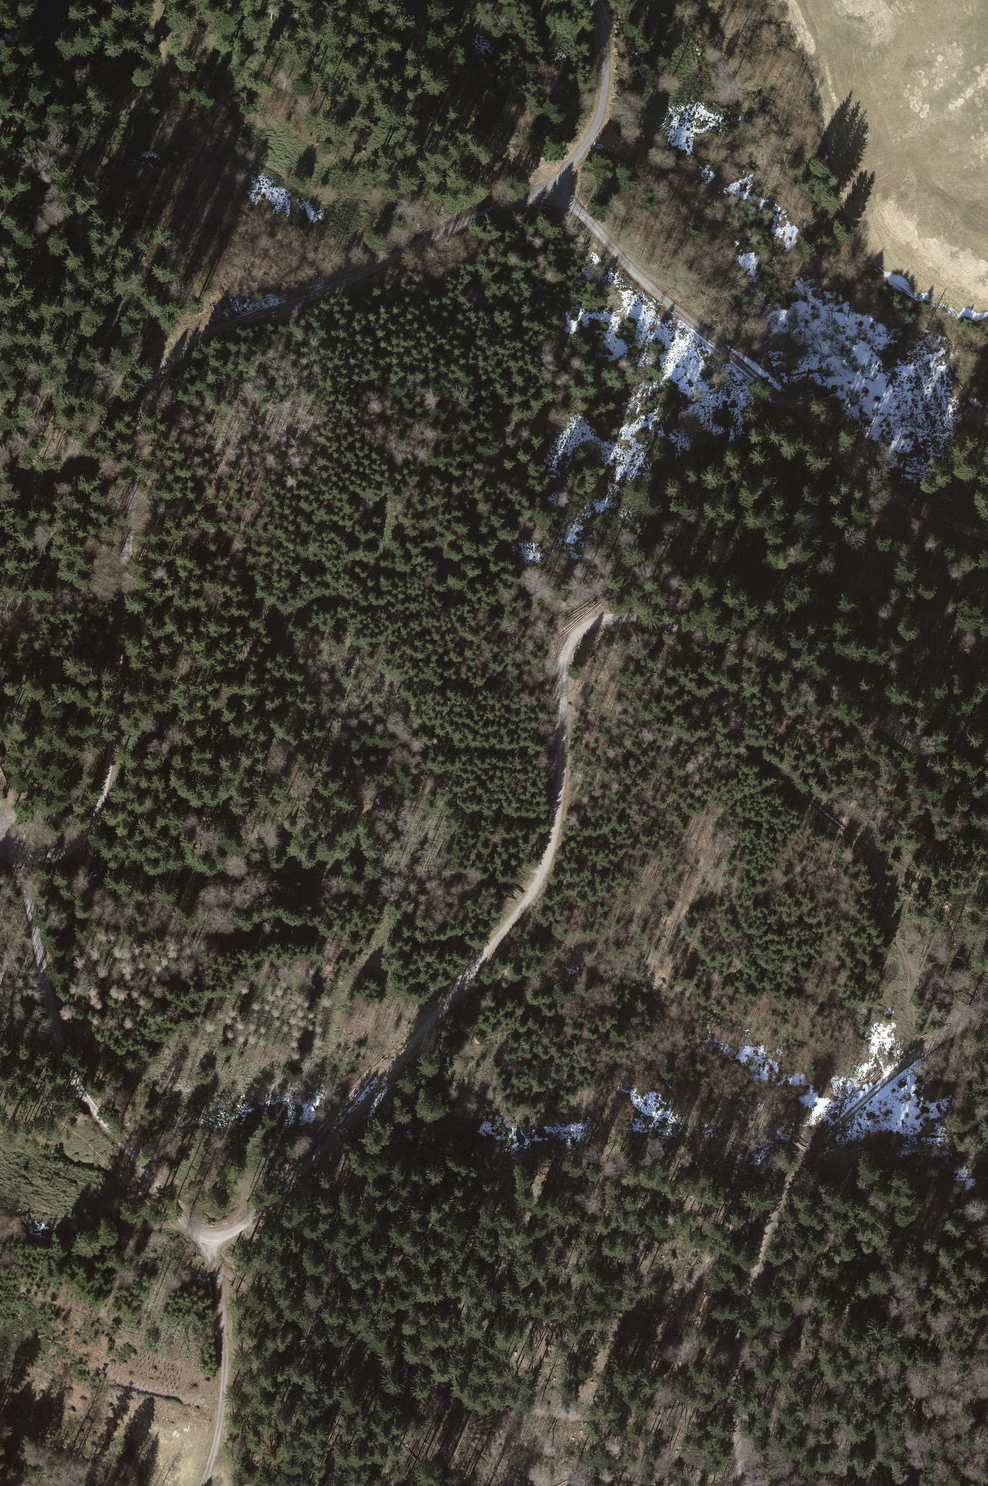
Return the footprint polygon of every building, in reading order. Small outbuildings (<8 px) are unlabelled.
[(0,755),(0,776),(1,780),(9,776),(0,755)]
